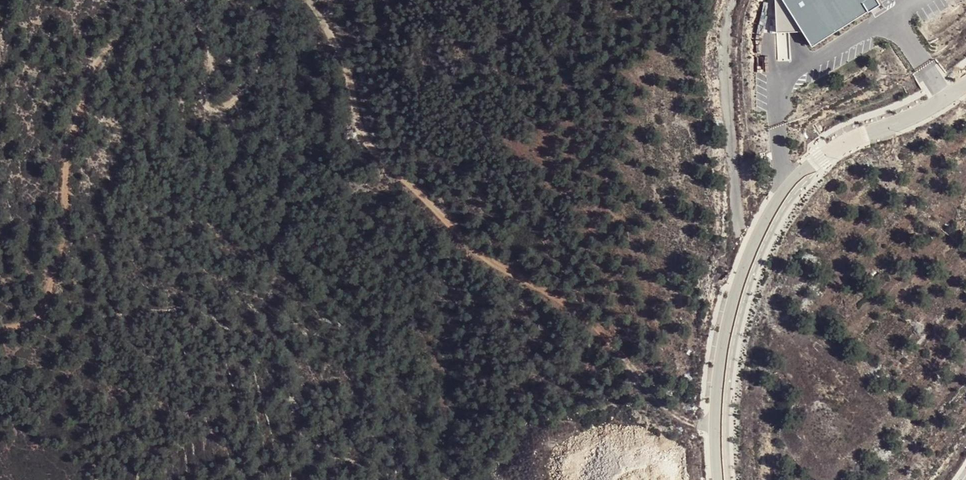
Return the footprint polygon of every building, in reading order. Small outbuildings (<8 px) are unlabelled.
[(781,0),(775,0),(775,33),(800,31),(781,0)] [(811,46),(881,3),(880,0),(781,0),(800,31),(811,46)]
